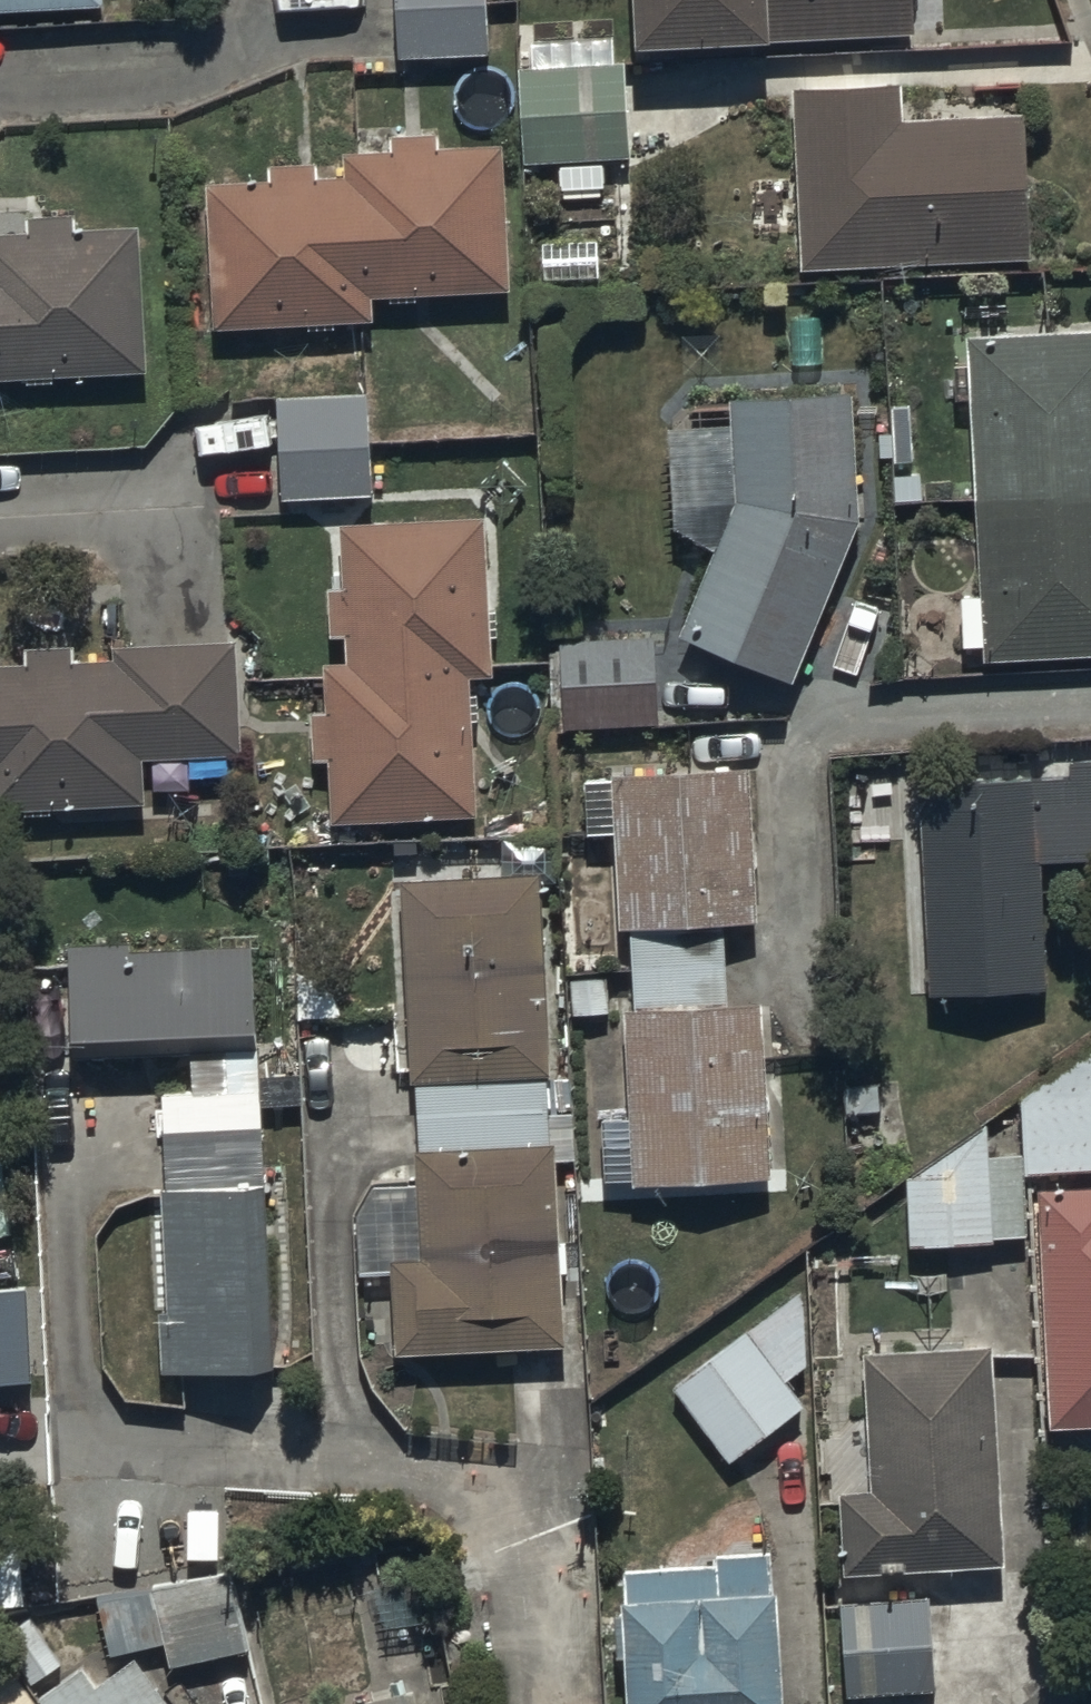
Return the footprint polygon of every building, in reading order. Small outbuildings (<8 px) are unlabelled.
[(404,51),(493,45),(490,0),(401,0),(404,51)] [(646,28),(775,21),(775,32),(919,24),(918,0),(644,0),(646,28)] [(630,57),(524,63),(529,157),(634,152),(630,57)] [(904,77),(799,83),(810,260),(1033,247),(1025,105),(906,112),(904,77)] [(210,172),(215,319),(312,316),(312,323),(338,322),(337,315),(378,313),(377,289),(392,289),(393,295),(422,294),(421,285),(512,282),(507,139),(440,141),(440,129),(399,130),(399,144),(350,146),(351,169),(322,170),(322,155),(274,157),(274,169),(210,172)] [(150,363),(142,219),(79,222),(78,207),(30,210),(31,225),(0,226),(0,371),(150,363)] [(971,326),(986,652),(1090,647),(1090,320),(971,326)] [(855,380),(734,386),(735,491),(681,627),(798,673),(861,512),(855,380)] [(374,385),(281,389),(285,492),(378,487),(374,385)] [(488,510),(345,516),(348,577),(332,577),(334,626),(349,626),(350,653),(328,654),(330,704),(314,705),(317,752),(330,752),(333,812),(482,805),(478,711),(482,711),(481,685),(477,685),(476,666),(496,665),(494,627),(501,626),(500,600),(492,600),(488,510)] [(659,631),(564,634),(567,715),(662,712),(659,631)] [(150,795),(148,748),(242,745),(240,633),(117,636),(117,652),(76,652),(76,638),(28,638),(28,657),(0,657),(0,798),(150,795)] [(927,778),(934,982),(1053,974),(1045,850),(1090,847),(1090,753),(1074,754),(1075,768),(927,778)] [(606,1109),(607,1171),(774,1168),(770,992),(733,993),(731,913),(762,912),(759,758),(619,761),(620,771),(586,771),(587,830),(621,829),(623,916),(635,916),(637,998),(632,998),(635,1108),(606,1109)] [(419,1070),(423,1174),(374,1175),(354,1211),(358,1271),(395,1273),(398,1342),(567,1336),(561,1156),(584,1156),(582,1103),(553,1104),(545,865),(406,870),(414,1070),(419,1070)] [(277,1358),(256,933),(138,939),(138,930),(71,934),(77,1047),(200,1041),(202,1079),(165,1081),(177,1312),(166,1312),(169,1363),(277,1358)] [(1090,1161),(1090,1044),(1025,1086),(1027,1165),(1090,1161)] [(913,1236),(997,1234),(997,1231),(1026,1230),(1024,1150),(993,1150),(992,1115),(912,1170),(913,1236)] [(1043,1179),(1057,1418),(1090,1416),(1090,1177),(1043,1179)] [(803,1286),(673,1379),(734,1456),(810,1397),(792,1374),(809,1361),(809,1295),(803,1286)] [(0,1293),(0,1385),(31,1384),(26,1292),(0,1293)] [(997,1336),(868,1343),(876,1478),(846,1479),(850,1563),(1009,1554),(997,1336)] [(630,1562),(639,1703),(791,1703),(783,1578),(777,1578),(775,1542),(722,1545),(723,1556),(630,1562)] [(236,1566),(99,1590),(113,1649),(168,1636),(173,1658),(254,1641),(236,1566)] [(935,1592),(844,1595),(847,1684),(938,1681),(935,1592)] [(35,1678),(64,1656),(28,1607),(0,1628),(0,1703),(49,1703),(41,1693),(32,1680),(35,1678)] [(49,1703),(178,1703),(137,1650),(101,1678),(86,1658),(41,1693),(49,1703)] [(409,1678),(336,1695),(339,1703),(415,1703),(409,1678)]
